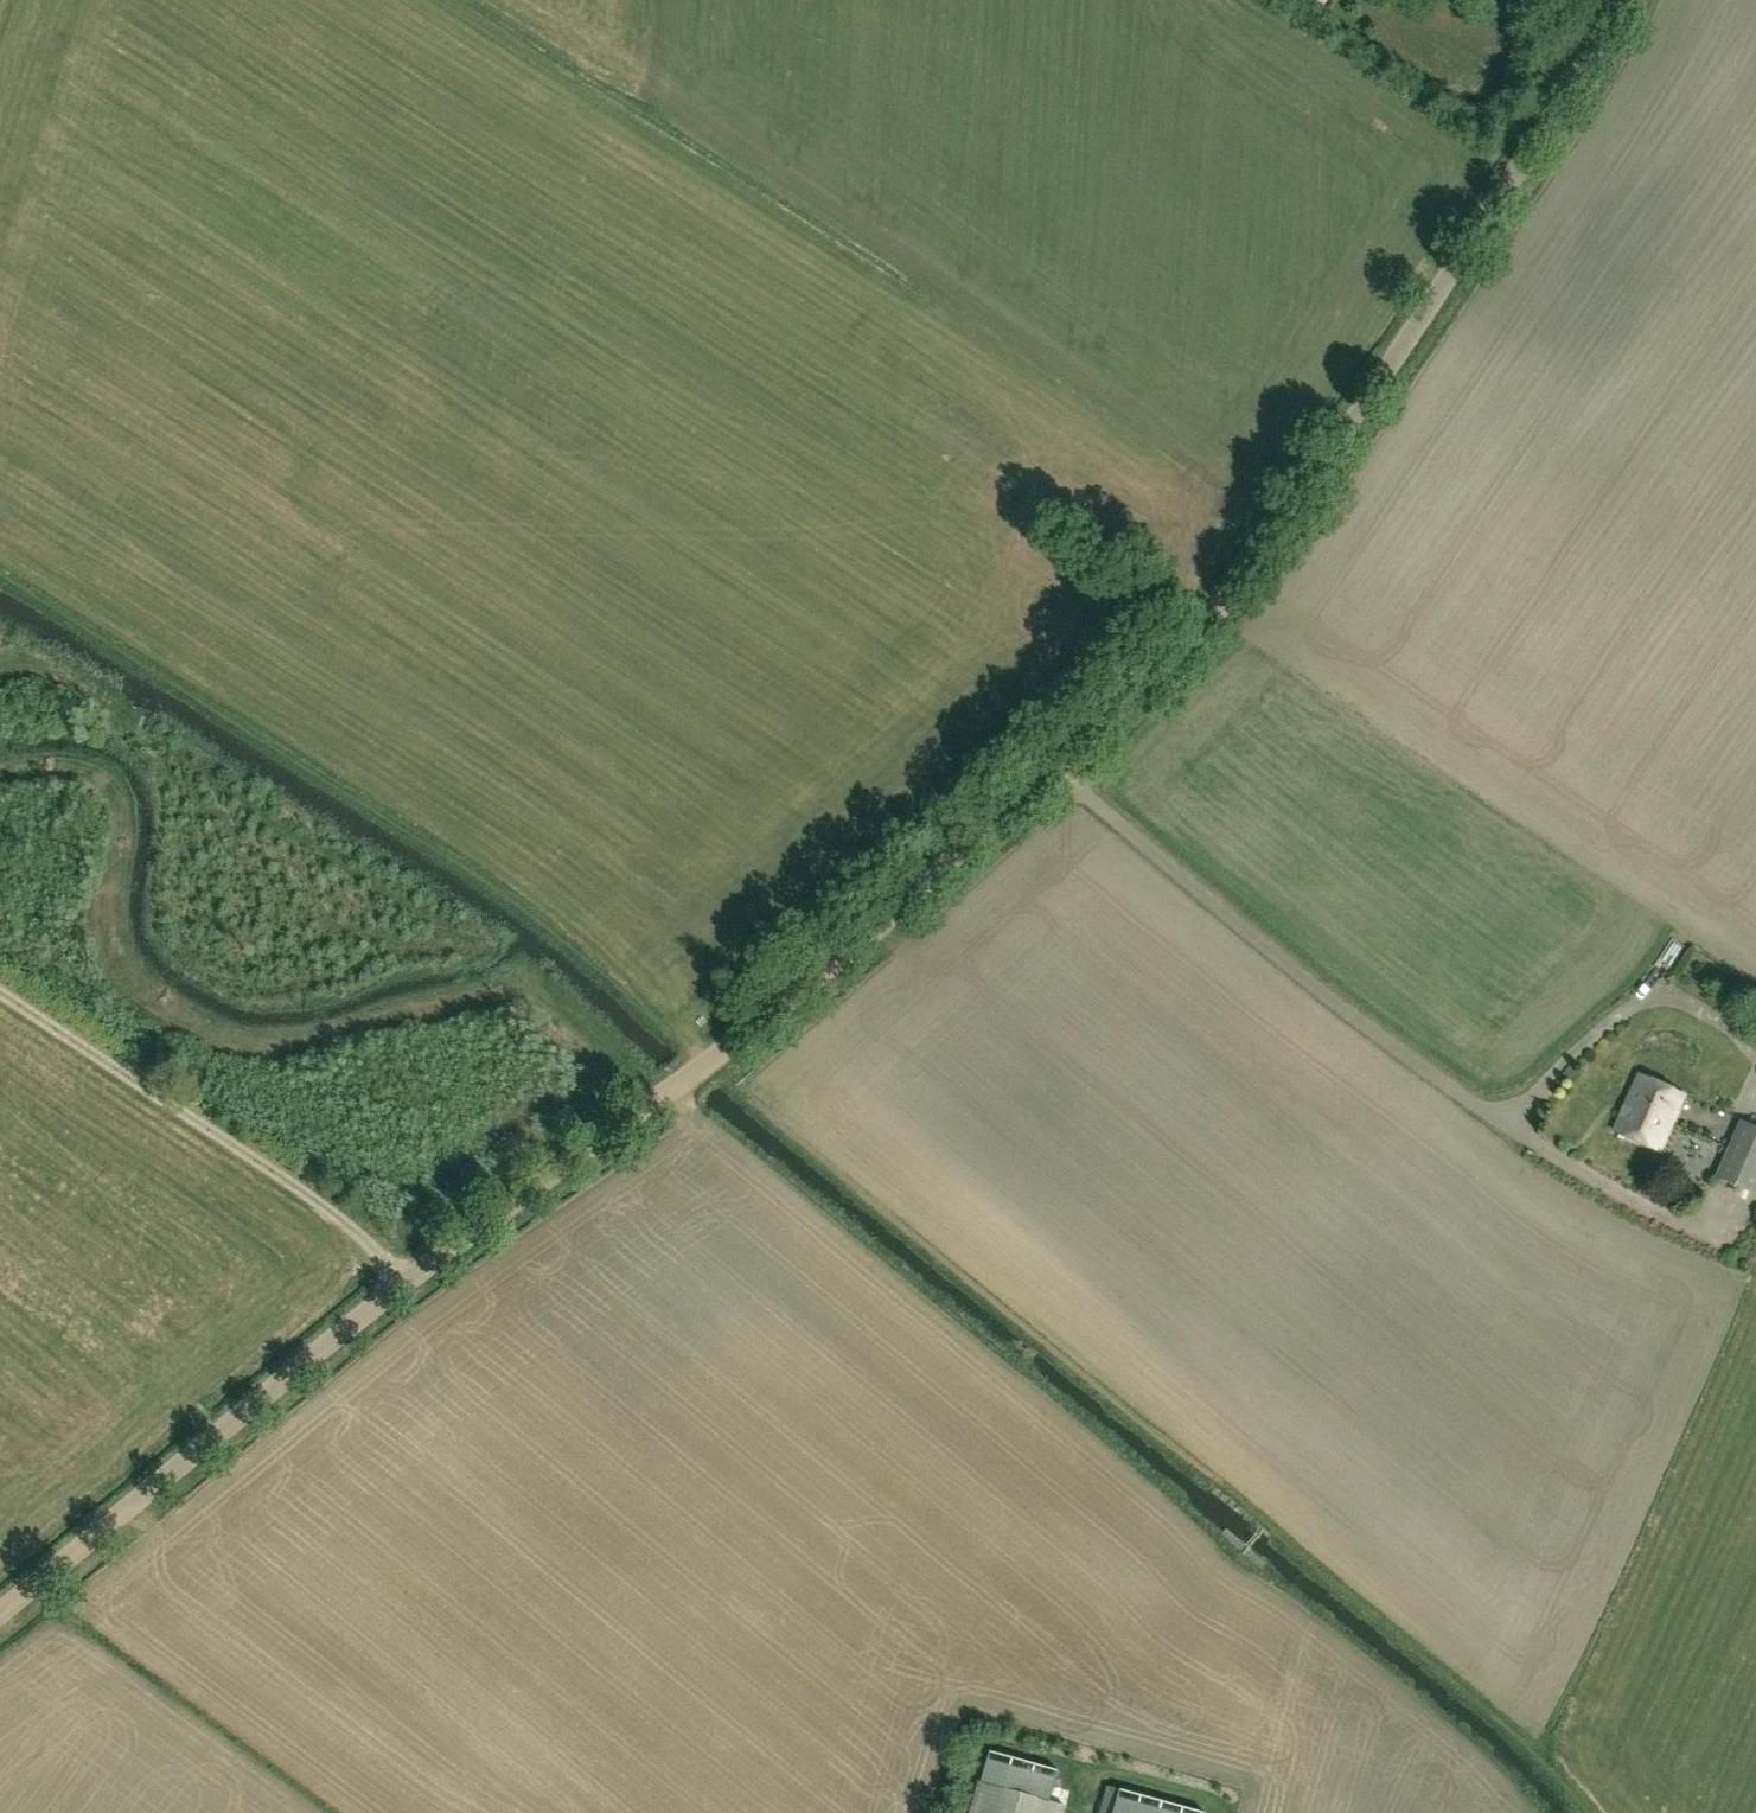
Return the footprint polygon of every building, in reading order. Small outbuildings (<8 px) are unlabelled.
[(1641,1075),(1628,1104),(1673,1124),(1686,1095),(1641,1075)] [(1661,1151),(1673,1124),(1628,1104),(1616,1132),(1661,1151)] [(1742,1120),(1730,1148),(1755,1160),(1755,1126),(1742,1120)] [(1730,1148),(1717,1176),(1755,1193),(1755,1160),(1730,1148)] [(999,1790),(976,1784),(968,1812),(1063,1812),(1064,1808),(1043,1802),(1047,1786),(1003,1775),(999,1790)] [(1097,1787),(1090,1812),(1188,1812),(1097,1787)]
